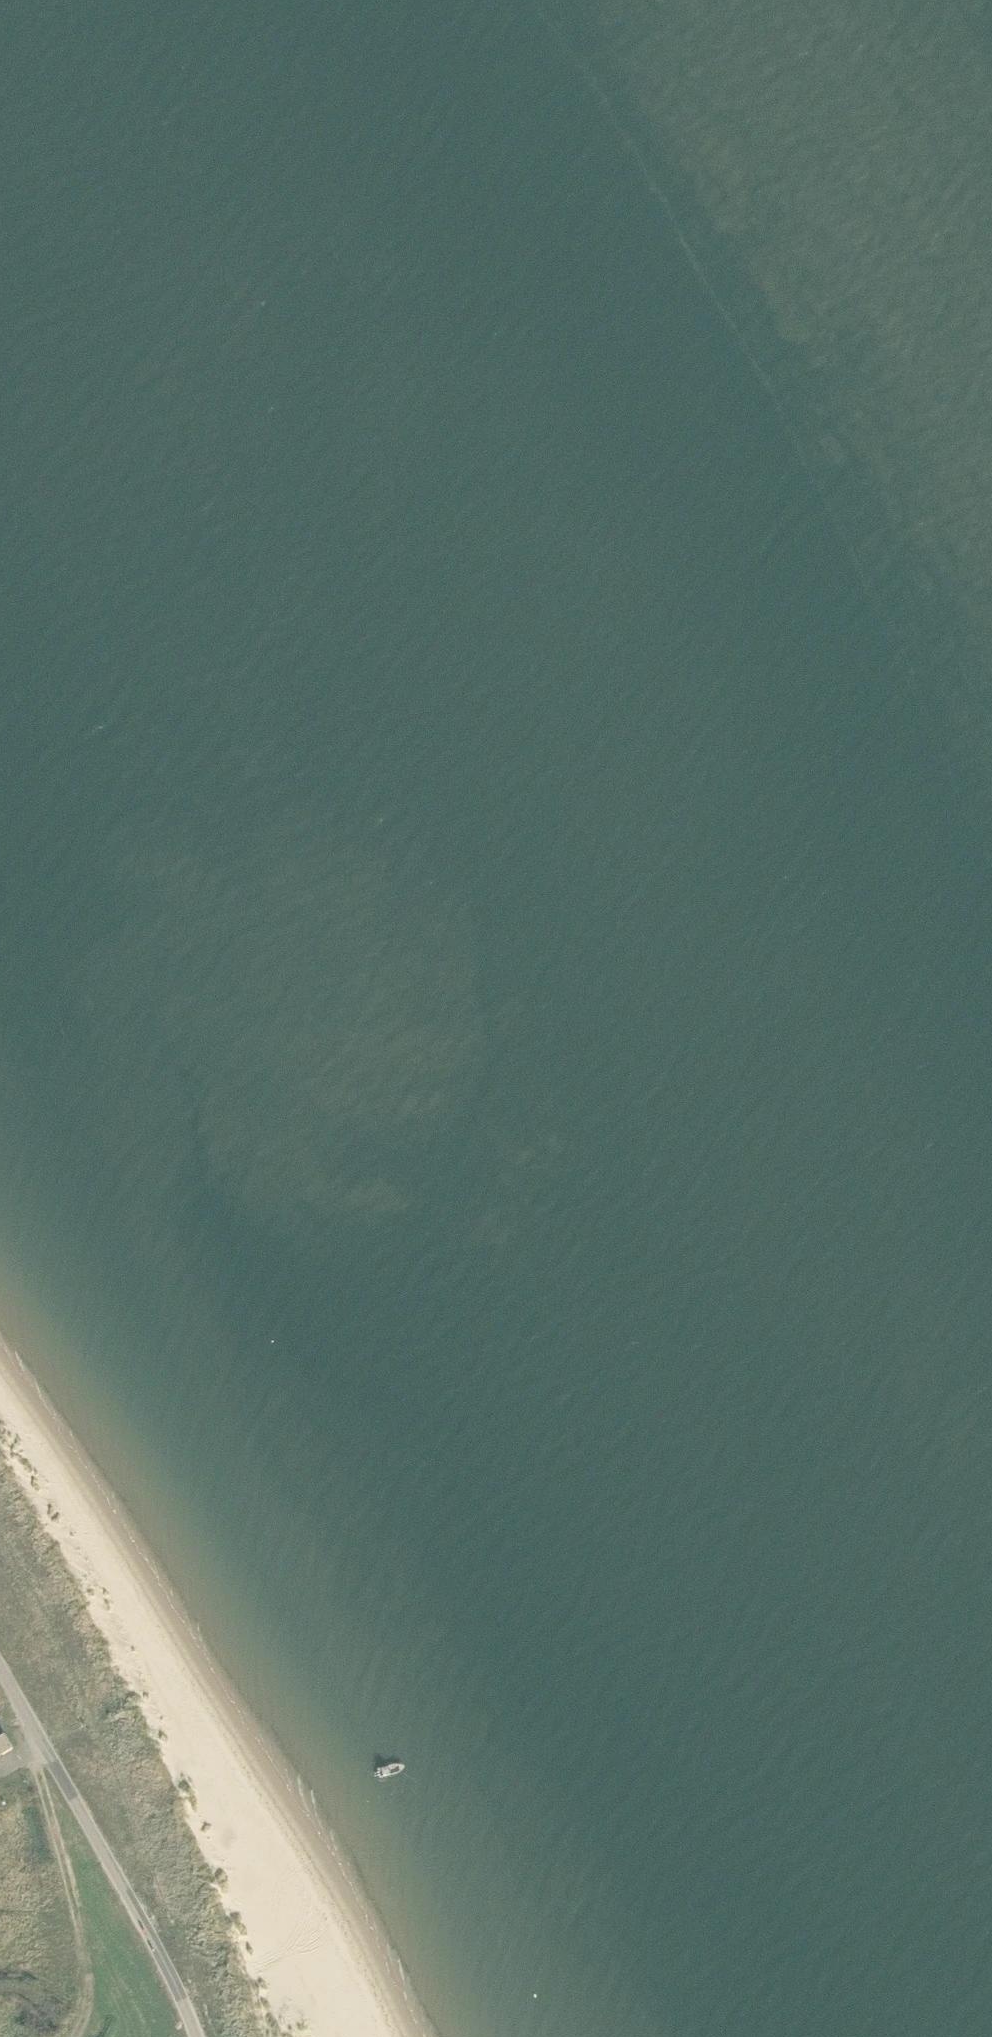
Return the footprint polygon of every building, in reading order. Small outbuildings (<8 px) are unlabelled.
[(0,1738),(0,1757),(12,1750),(4,1736),(0,1738)]
